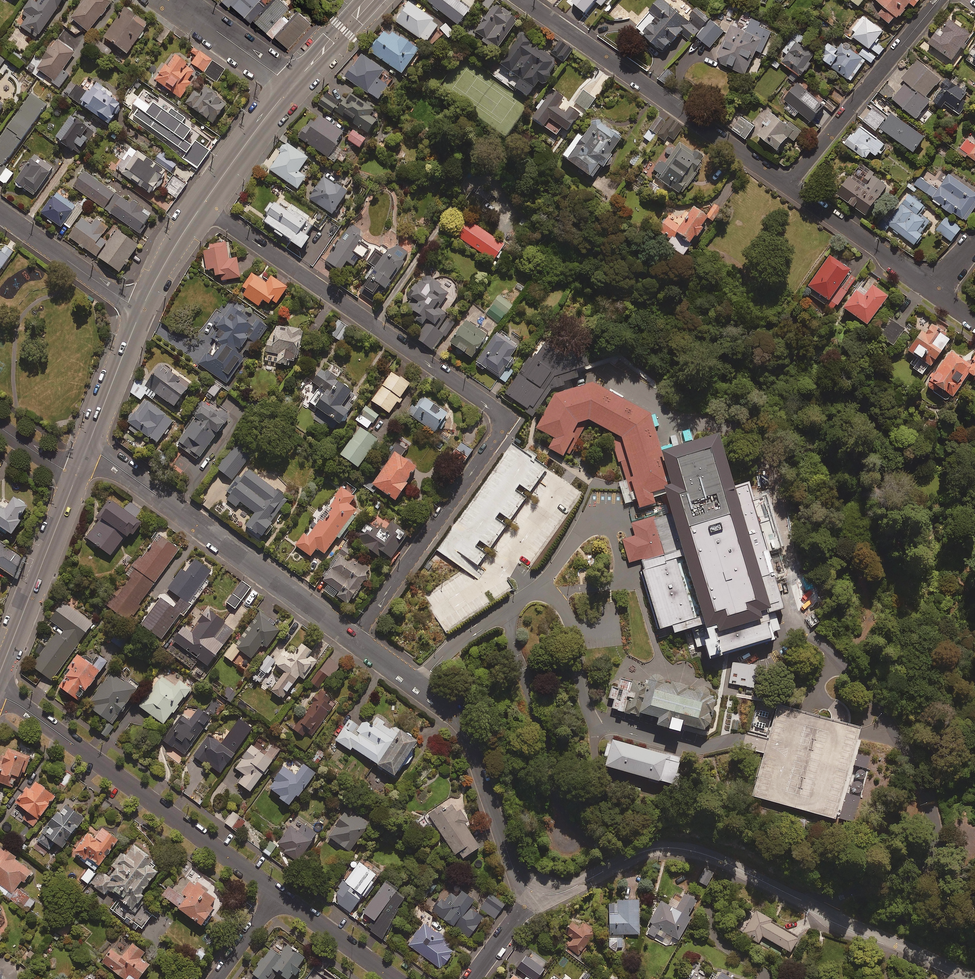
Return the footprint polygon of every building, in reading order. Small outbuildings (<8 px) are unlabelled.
[(37,2),(35,0),(31,0),(22,13),(26,16),(19,25),(37,38),(63,0),(38,0),(37,2)] [(99,17),(100,18),(107,10),(106,9),(111,2),(108,0),(83,0),(69,18),(87,32),(99,17)] [(220,1),(226,6),(228,3),(242,15),(256,0),(220,0),(220,1)] [(287,6),(280,0),(268,0),(263,6),(257,0),(256,0),(242,15),(248,21),(251,19),(264,31),(281,12),(287,6)] [(457,25),(471,8),(461,0),(460,0),(459,2),(457,0),(425,0),(457,25)] [(479,4),(487,9),(494,0),(482,0),(479,4)] [(711,20),(697,6),(693,10),(682,0),(658,0),(650,9),(652,11),(637,27),(664,50),(680,32),(691,42),(697,36),(711,20)] [(885,6),(879,14),(890,23),(896,15),(899,17),(910,2),(915,6),(920,0),(878,0),(885,6)] [(420,37),(426,42),(437,26),(431,22),(432,20),(408,2),(394,21),(419,39),(420,37)] [(517,21),(493,4),(473,32),(483,39),(481,41),(495,51),(517,21)] [(126,54),(144,28),(132,20),(135,16),(124,8),(103,37),(126,54)] [(596,20),(585,9),(577,18),(588,29),(596,20)] [(281,12),(264,31),(270,37),(272,35),(286,47),(308,22),(295,10),(287,18),(281,12)] [(717,55),(720,63),(745,74),(755,50),(762,53),(772,31),(759,25),(760,22),(743,14),(739,23),(732,20),(717,55)] [(884,30),(862,15),(851,30),(856,33),(854,36),(879,54),(884,48),(876,42),(884,30)] [(971,34),(950,18),(942,28),(940,27),(929,42),(953,59),(971,34)] [(711,20),(697,36),(710,47),(724,31),(711,20)] [(454,33),(445,24),(439,29),(448,38),(454,33)] [(418,51),(386,28),(369,51),(401,74),(418,51)] [(804,38),(797,32),(783,51),(788,54),(782,62),(801,76),(817,55),(800,43),(804,38)] [(534,46),(520,36),(499,66),(520,80),(514,88),(527,97),(538,81),(542,84),(556,63),(533,47),(534,46)] [(53,85),(58,89),(68,74),(62,71),(74,52),(54,40),(35,69),(55,82),(53,85)] [(572,50),(559,41),(551,53),(564,62),(572,50)] [(859,54),(842,42),(837,49),(828,42),(818,57),(851,80),(866,59),(872,63),(876,57),(864,48),(859,54)] [(212,61),(194,48),(190,53),(196,57),(191,63),(203,72),(212,61)] [(164,66),(153,80),(179,99),(190,83),(187,81),(193,73),(184,67),(186,64),(174,55),(165,67),(164,66)] [(378,100),(387,86),(377,79),(383,70),(360,55),(345,78),(378,100)] [(941,79),(917,60),(902,78),(906,81),(893,98),(917,118),(931,100),(927,96),(941,79)] [(212,61),(203,72),(217,82),(225,71),(212,61)] [(967,91),(948,79),(934,101),(942,107),(944,103),(960,114),(963,109),(958,105),(967,91)] [(111,94),(94,82),(86,93),(76,85),(68,96),(107,125),(120,106),(109,98),(111,94)] [(825,103),(797,82),(784,99),(787,102),(783,107),(795,116),(799,111),(811,121),(825,103)] [(219,94),(206,85),(198,95),(193,91),(184,104),(212,124),(226,104),(217,97),(219,94)] [(551,90),(531,118),(545,128),(551,120),(567,131),(579,114),(569,107),(565,113),(556,107),(562,98),(551,90)] [(594,99),(583,91),(574,103),(586,111),(594,99)] [(32,93),(0,139),(0,162),(4,165),(47,104),(32,93)] [(342,96),(339,102),(326,93),(318,105),(331,113),(332,111),(366,134),(375,119),(370,116),(375,110),(350,93),(346,99),(342,96)] [(167,113),(152,103),(144,113),(139,109),(134,116),(185,153),(182,159),(196,169),(209,151),(195,141),(191,146),(183,140),(190,130),(181,124),(184,119),(170,109),(167,113)] [(887,116),(871,103),(860,117),(876,130),(887,116)] [(769,115),(764,111),(758,117),(767,124),(759,134),(778,149),(789,136),(794,140),(802,131),(788,120),(787,122),(772,111),(769,115)] [(926,136),(892,113),(882,128),(915,151),(926,136)] [(336,160),(340,163),(346,154),(337,147),(339,144),(336,142),(343,132),(319,114),(314,122),(311,120),(298,137),(333,163),(336,160)] [(86,128),(69,116),(54,139),(75,154),(86,139),(81,136),(86,128)] [(667,123),(658,116),(648,130),(664,141),(667,136),(673,140),(682,128),(670,119),(667,123)] [(754,126),(741,117),(732,129),(746,138),(754,126)] [(561,157),(591,179),(600,166),(605,170),(614,157),(609,154),(621,137),(595,118),(582,136),(578,134),(561,157)] [(885,144),(860,125),(846,143),(866,158),(871,151),(876,155),(885,144)] [(655,135),(648,130),(642,138),(649,143),(655,135)] [(364,139),(352,131),(346,140),(358,148),(364,139)] [(972,132),(960,149),(974,160),(974,135),(972,132)] [(701,162),(704,157),(695,149),(693,152),(678,141),(662,162),(659,160),(650,173),(683,197),(696,181),(694,179),(705,164),(701,162)] [(307,158),(286,144),(283,144),(280,146),(279,150),(280,152),(268,169),(297,189),(305,177),(298,172),(307,158)] [(155,189),(157,190),(163,181),(161,180),(167,173),(131,147),(115,170),(151,195),(155,189)] [(634,153),(628,163),(634,167),(641,157),(634,153)] [(175,165),(159,154),(154,161),(170,172),(175,165)] [(52,169),(33,155),(14,182),(33,196),(52,169)] [(0,163),(0,180),(6,184),(14,173),(0,163)] [(889,184),(862,164),(853,177),(850,175),(837,193),(866,215),(889,184)] [(103,209),(114,194),(83,172),(72,187),(103,209)] [(949,173),(938,189),(920,177),(915,184),(935,198),(934,200),(966,221),(974,207),(974,190),(949,173)] [(346,192),(323,177),(308,199),(331,215),(346,192)] [(81,211),(53,192),(39,213),(60,228),(62,224),(69,229),(81,211)] [(925,203),(910,193),(891,219),(887,217),(880,227),(886,231),(889,226),(915,244),(930,222),(918,214),(925,203)] [(114,194),(103,209),(138,234),(151,216),(129,200),(127,203),(114,194)] [(282,236),(289,241),(287,244),(299,252),(309,238),(306,236),(312,227),(278,203),(277,204),(274,202),(272,206),(268,203),(262,212),(268,216),(263,223),(274,230),(272,233),(280,239),(282,236)] [(721,210),(714,205),(705,216),(693,207),(679,226),(667,218),(659,230),(671,239),(666,245),(682,256),(689,247),(687,246),(694,236),(696,238),(702,229),(700,228),(707,218),(712,222),(721,210)] [(961,228),(947,217),(937,229),(951,241),(961,228)] [(97,258),(107,243),(100,238),(107,227),(95,219),(91,225),(81,218),(68,237),(97,258)] [(503,245),(467,220),(456,236),(492,261),(503,245)] [(107,243),(97,258),(118,273),(137,246),(116,231),(107,243)] [(362,243),(364,241),(350,231),(335,251),(333,250),(325,261),(339,271),(346,262),(353,267),(359,259),(361,260),(370,249),(362,243)] [(228,259),(225,243),(209,245),(209,250),(202,251),(206,270),(213,269),(214,276),(222,275),(222,280),(238,278),(235,258),(228,259)] [(0,250),(0,270),(14,251),(6,246),(2,252),(0,250)] [(397,246),(388,250),(384,256),(374,250),(364,265),(373,271),(361,290),(372,297),(378,287),(385,292),(405,262),(403,261),(408,253),(397,246)] [(850,270),(829,256),(807,287),(813,291),(810,295),(824,305),(827,300),(836,307),(855,279),(848,274),(850,270)] [(266,283),(252,273),(241,288),(245,290),(241,295),(258,306),(262,301),(272,308),(286,288),(270,277),(266,283)] [(455,308),(451,306),(455,300),(457,295),(455,287),(453,283),(449,280),(444,278),(439,279),(434,281),(423,273),(407,297),(412,301),(402,314),(420,327),(413,337),(434,352),(454,322),(448,318),(455,308)] [(887,297),(872,286),(864,297),(855,291),(843,308),(866,326),(887,297)] [(267,327),(230,301),(221,313),(216,310),(195,340),(200,344),(190,359),(226,384),(230,378),(227,376),(245,351),(250,355),(259,342),(258,340),(267,327)] [(504,314),(492,305),(486,314),(498,322),(504,314)] [(350,328),(337,320),(328,335),(341,343),(350,328)] [(487,336),(465,320),(449,343),(470,359),(487,336)] [(904,331),(889,320),(878,335),(892,346),(904,331)] [(943,332),(932,324),(925,333),(922,330),(907,351),(916,356),(909,366),(922,375),(928,366),(930,367),(949,341),(940,335),(943,332)] [(297,360),(303,331),(279,327),(279,331),(273,330),(271,339),(266,338),(262,361),(289,366),(290,362),(293,363),(294,359),(297,360)] [(593,357),(553,331),(534,360),(529,357),(505,393),(526,407),(523,413),(532,419),(553,387),(565,387),(563,382),(577,378),(575,371),(586,368),(593,357)] [(518,348),(496,333),(474,366),(483,372),(484,370),(504,384),(513,371),(510,370),(517,359),(512,356),(518,348)] [(968,364),(951,351),(925,386),(948,403),(969,374),(973,377),(974,374),(974,355),(968,364)] [(153,399),(156,395),(172,407),(189,386),(160,364),(141,390),(153,399)] [(353,406),(357,399),(350,394),(351,392),(348,390),(349,388),(343,383),(341,385),(334,380),(336,378),(325,371),(323,373),(319,370),(310,381),(325,391),(313,407),(319,411),(313,419),(323,426),(324,424),(333,430),(336,425),(341,429),(356,408),(353,406)] [(388,414),(396,403),(398,405),(403,398),(401,396),(409,384),(391,372),(371,401),(388,414)] [(742,539),(713,438),(666,449),(654,414),(599,382),(560,394),(544,425),(560,436),(555,445),(569,454),(586,425),(599,421),(626,433),(651,515),(622,524),(633,563),(643,560),(664,634),(696,625),(705,660),(771,641),(764,614),(780,609),(759,534),(742,539)] [(220,387),(215,383),(207,393),(213,397),(220,387)] [(447,414),(422,397),(415,407),(413,406),(407,414),(434,432),(447,414)] [(142,436),(147,439),(148,438),(156,444),(164,434),(166,436),(170,430),(168,429),(173,422),(143,400),(126,423),(129,426),(127,429),(140,439),(142,436)] [(214,409),(205,402),(175,443),(197,460),(230,415),(217,405),(214,409)] [(354,420),(367,429),(371,423),(373,424),(379,415),(366,405),(354,420)] [(356,469),(376,441),(359,428),(339,456),(356,469)] [(583,492),(512,442),(437,549),(462,567),(420,596),(446,633),(513,588),(507,580),(518,563),(529,569),(583,492)] [(463,442),(457,450),(467,458),(473,450),(463,442)] [(250,456),(235,444),(216,468),(231,480),(250,456)] [(416,468),(393,453),(371,486),(394,501),(416,468)] [(287,500),(247,470),(226,500),(236,507),(239,502),(254,513),(244,526),(259,537),(287,500)] [(316,549),(323,555),(356,510),(348,505),(355,497),(341,487),(334,497),(336,499),(330,508),(331,509),(322,521),(319,519),(307,536),(304,533),(295,546),(310,557),(316,549)] [(1,498),(0,500),(0,529),(8,534),(10,532),(14,534),(23,520),(20,519),(29,506),(15,497),(11,504),(1,498)] [(89,538),(112,555),(125,538),(128,540),(132,535),(136,537),(146,524),(110,498),(96,517),(101,521),(89,538)] [(405,532),(391,522),(382,536),(365,525),(355,540),(381,557),(383,554),(390,559),(400,544),(398,543),(405,532)] [(133,567),(155,583),(180,549),(157,532),(152,539),(155,541),(142,559),(140,557),(133,567)] [(27,558),(0,540),(0,568),(19,580),(20,577),(27,558)] [(354,567),(339,556),(321,580),(338,592),(335,596),(347,605),(366,578),(363,576),(368,569),(358,561),(354,567)] [(212,571),(196,559),(186,572),(183,569),(169,588),(182,598),(175,608),(161,598),(142,624),(163,639),(181,614),(184,616),(209,582),(205,580),(212,571)] [(133,567),(132,566),(126,574),(132,577),(118,595),(114,592),(105,603),(130,621),(141,606),(139,605),(155,583),(133,567)] [(252,589),(241,581),(226,602),(236,610),(252,589)] [(93,624),(63,603),(50,620),(65,630),(60,636),(56,633),(33,666),(53,680),(93,624)] [(226,621),(208,608),(191,632),(185,627),(175,641),(209,666),(235,630),(224,622),(226,621)] [(274,626),(275,624),(260,611),(223,655),(233,662),(241,652),(251,660),(264,645),(268,649),(282,632),(274,626)] [(115,635),(111,640),(123,650),(128,644),(115,635)] [(314,650),(303,643),(294,656),(281,646),(272,658),(269,655),(253,677),(262,684),(274,669),(283,676),(273,691),(284,699),(301,676),(305,679),(317,662),(310,656),(314,650)] [(95,665),(80,654),(66,674),(68,675),(60,686),(82,702),(110,664),(100,657),(95,665)] [(326,676),(331,680),(341,666),(329,657),(311,683),(318,688),(326,676)] [(757,667),(732,663),(729,685),(754,688),(757,667)] [(126,683),(112,672),(88,706),(114,724),(138,689),(127,681),(126,683)] [(711,690),(653,674),(644,709),(702,724),(711,690)] [(648,684),(618,676),(611,700),(642,708),(648,684)] [(179,705),(185,697),(187,699),(194,688),(181,680),(177,687),(162,677),(160,680),(156,677),(150,685),(153,687),(140,706),(166,724),(174,713),(176,714),(181,706),(179,705)] [(237,693),(228,687),(222,695),(231,701),(237,693)] [(320,689),(312,700),(314,702),(307,713),(305,711),(293,729),(305,736),(310,729),(312,731),(314,727),(318,730),(336,704),(330,699),(332,697),(320,689)] [(837,817),(862,726),(780,704),(755,794),(837,817)] [(173,748),(174,747),(185,755),(212,717),(199,708),(190,721),(182,715),(163,741),(173,748)] [(384,724),(376,718),(370,726),(363,721),(359,727),(349,720),(335,741),(349,751),(351,748),(393,777),(417,742),(394,726),(390,731),(383,726),(384,724)] [(235,752),(238,747),(228,739),(224,745),(210,735),(194,756),(205,763),(207,761),(222,772),(236,753),(235,752)] [(680,754),(612,736),(604,763),(672,781),(680,754)] [(282,750),(271,742),(263,753),(252,745),(236,768),(244,774),(238,782),(252,792),(282,750)] [(10,748),(6,757),(2,755),(0,759),(0,782),(14,787),(19,775),(21,776),(29,756),(10,748)] [(302,768),(289,760),(270,788),(282,796),(281,798),(291,805),(298,795),(300,796),(317,772),(305,764),(302,768)] [(201,782),(195,778),(185,792),(191,796),(201,782)] [(29,787),(17,803),(28,811),(22,819),(34,828),(57,796),(37,782),(31,790),(29,787)] [(86,818),(66,803),(38,841),(50,850),(56,842),(63,848),(86,818)] [(467,823),(460,813),(457,815),(453,807),(445,813),(441,806),(427,815),(436,828),(433,830),(438,838),(441,836),(454,856),(457,853),(462,860),(479,848),(464,825),(467,823)] [(247,822),(234,812),(226,822),(239,832),(247,822)] [(352,818),(346,813),(329,836),(351,852),(371,823),(356,812),(352,818)] [(292,826),(279,844),(287,850),(286,852),(299,862),(320,835),(305,823),(299,831),(292,826)] [(120,840),(103,828),(96,838),(89,833),(74,854),(97,871),(120,840)] [(278,846),(271,841),(264,852),(271,856),(278,846)] [(118,898),(111,909),(127,920),(126,923),(137,931),(141,926),(144,929),(154,915),(142,906),(148,898),(143,894),(159,871),(150,865),(153,860),(133,845),(125,856),(121,854),(112,867),(117,870),(111,879),(103,873),(93,886),(106,896),(109,891),(118,898)] [(1,886),(0,887),(0,892),(28,913),(36,902),(17,888),(23,881),(26,883),(34,872),(16,859),(17,856),(8,849),(6,852),(0,847),(0,885),(1,886)] [(327,897),(350,914),(362,898),(360,897),(375,876),(354,861),(327,897)] [(96,874),(90,869),(82,879),(89,884),(96,874)] [(713,874),(704,869),(698,881),(707,886),(713,874)] [(218,899),(193,880),(181,895),(170,887),(164,895),(203,926),(216,909),(213,906),(218,899)] [(396,910),(403,900),(395,894),(396,892),(384,883),(361,914),(373,922),(368,929),(382,939),(397,911),(396,910)] [(696,897),(684,890),(680,896),(675,893),(668,906),(660,902),(644,932),(655,938),(656,935),(667,940),(668,937),(678,942),(691,918),(688,917),(696,902),(694,901),(696,897)] [(441,900),(432,911),(468,938),(483,918),(474,912),(476,909),(471,905),(473,902),(460,892),(455,898),(450,894),(444,902),(441,900)] [(505,904),(490,894),(480,908),(494,919),(505,904)] [(638,901),(608,902),(609,948),(622,948),(622,935),(639,935),(638,901)] [(771,920),(754,911),(742,935),(758,944),(762,937),(791,953),(798,938),(770,923),(771,920)] [(455,939),(431,918),(414,942),(444,966),(460,948),(453,942),(455,939)] [(567,957),(578,957),(586,947),(587,941),(594,941),(594,922),(568,922),(567,957)] [(134,943),(124,957),(113,949),(103,963),(127,978),(142,978),(151,965),(142,959),(147,952),(134,943)] [(196,944),(190,952),(202,961),(208,953),(196,944)] [(294,975),(297,977),(303,969),(300,967),(306,958),(289,945),(281,955),(272,949),(254,974),(260,978),(275,978),(279,973),(288,978),(291,978),(294,975)] [(34,954),(27,949),(21,960),(27,964),(34,954)] [(24,967),(16,962),(12,967),(20,972),(24,967)] [(522,965),(511,978),(530,978),(526,976),(530,971),(522,965)] [(8,977),(7,971),(3,971),(3,968),(0,968),(0,978),(10,978),(10,977),(8,977)] [(715,969),(709,978),(731,978),(715,969)]
